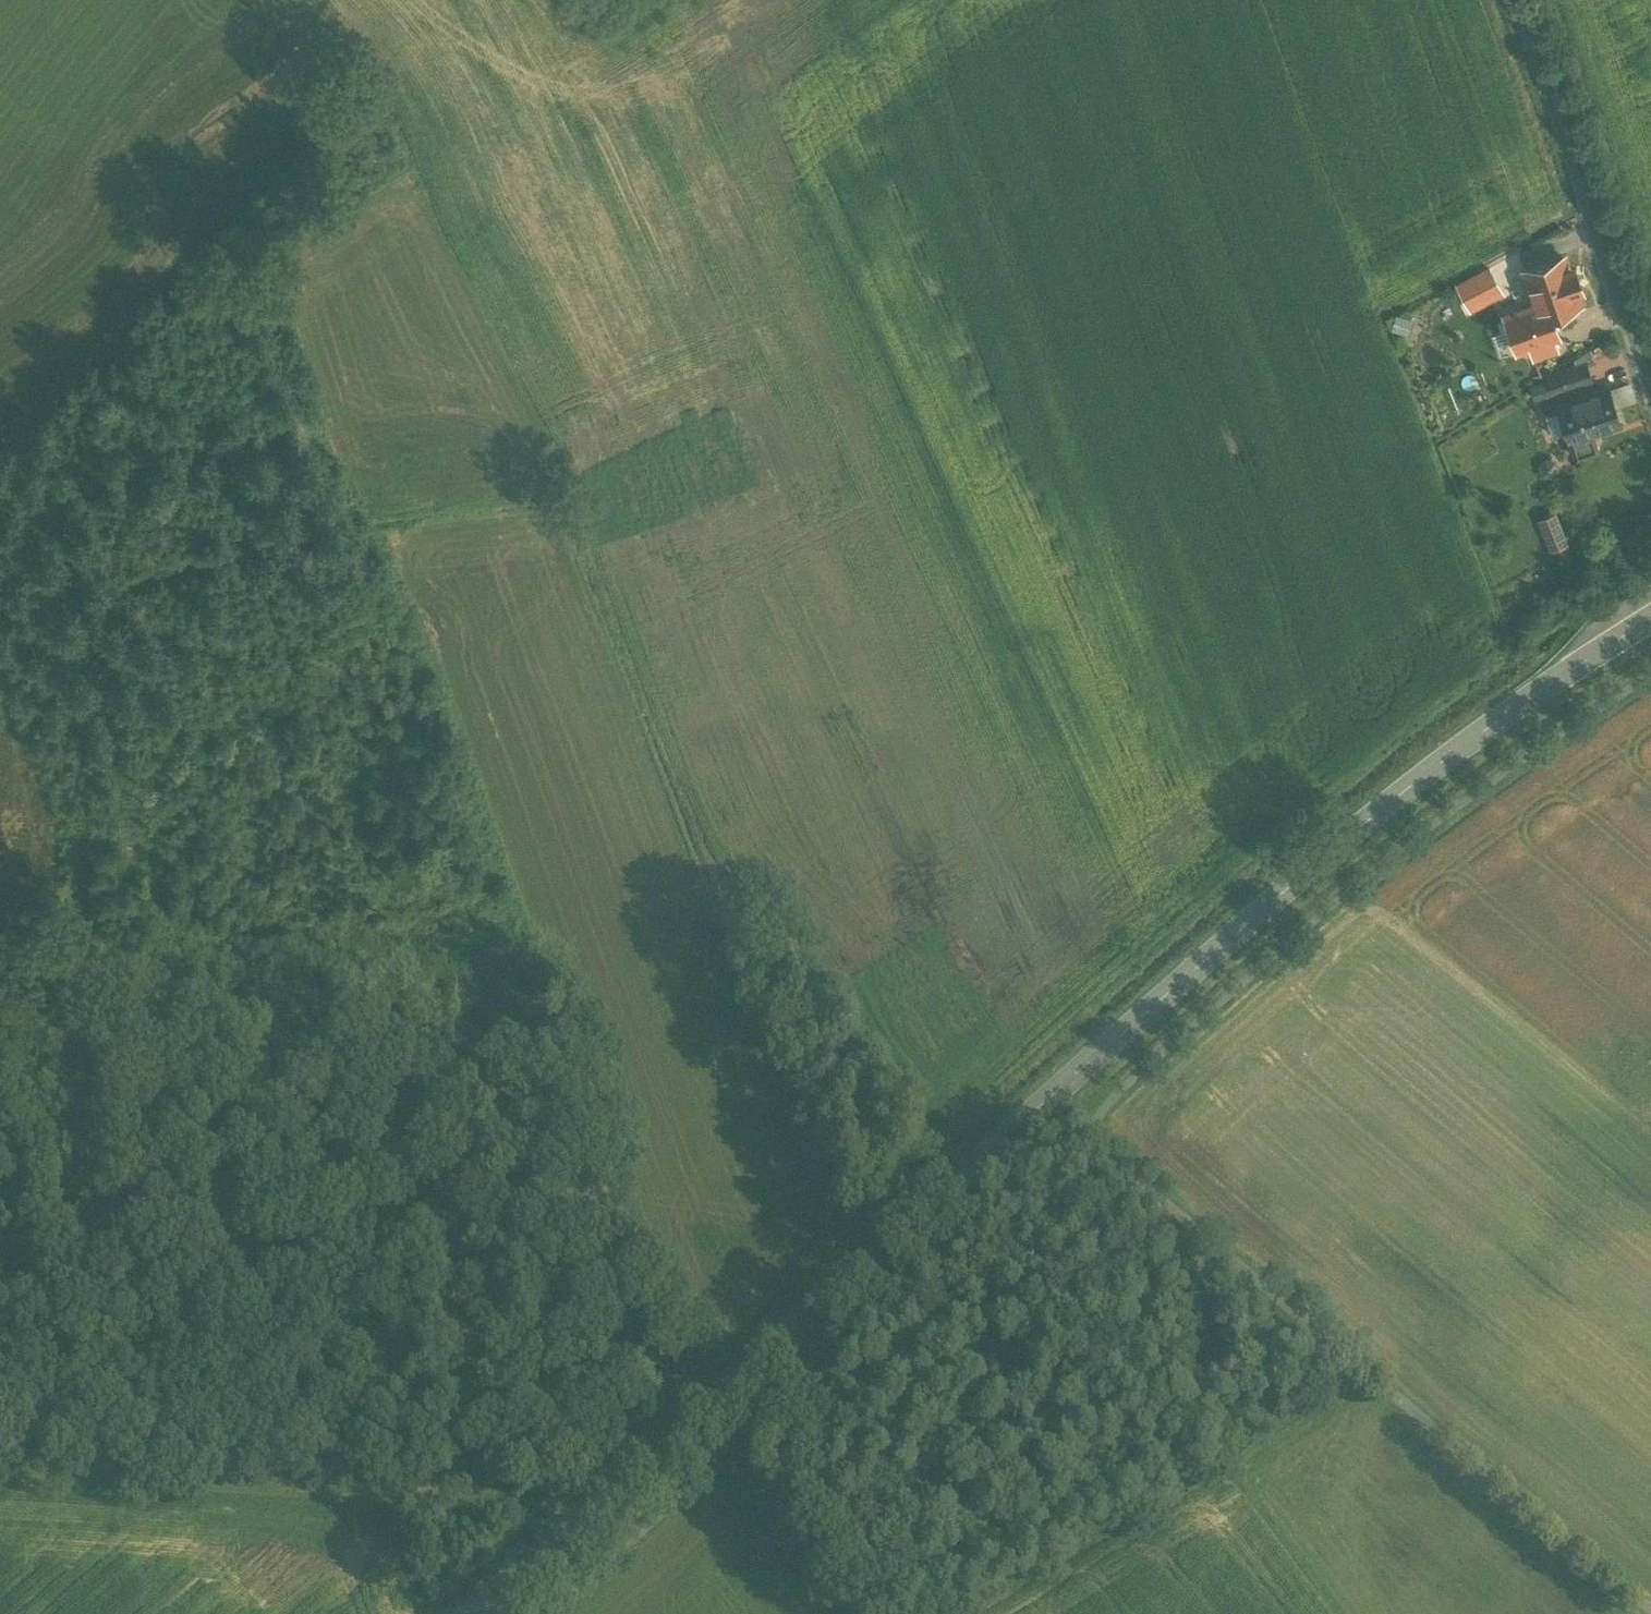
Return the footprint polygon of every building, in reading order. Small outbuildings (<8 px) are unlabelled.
[(1563,256),(1524,270),(1536,304),(1504,316),(1516,350),(1558,335),(1550,313),(1579,303),(1574,288),(1581,286),(1574,268),(1568,270),(1563,256)] [(1489,267),(1458,284),(1470,307),(1501,290),(1489,267)] [(1585,362),(1549,375),(1554,391),(1590,379),(1585,362)] [(1559,409),(1544,414),(1552,436),(1567,431),(1570,439),(1619,422),(1607,387),(1558,405),(1559,409)] [(1540,516),(1549,548),(1570,543),(1561,510),(1540,516)]
